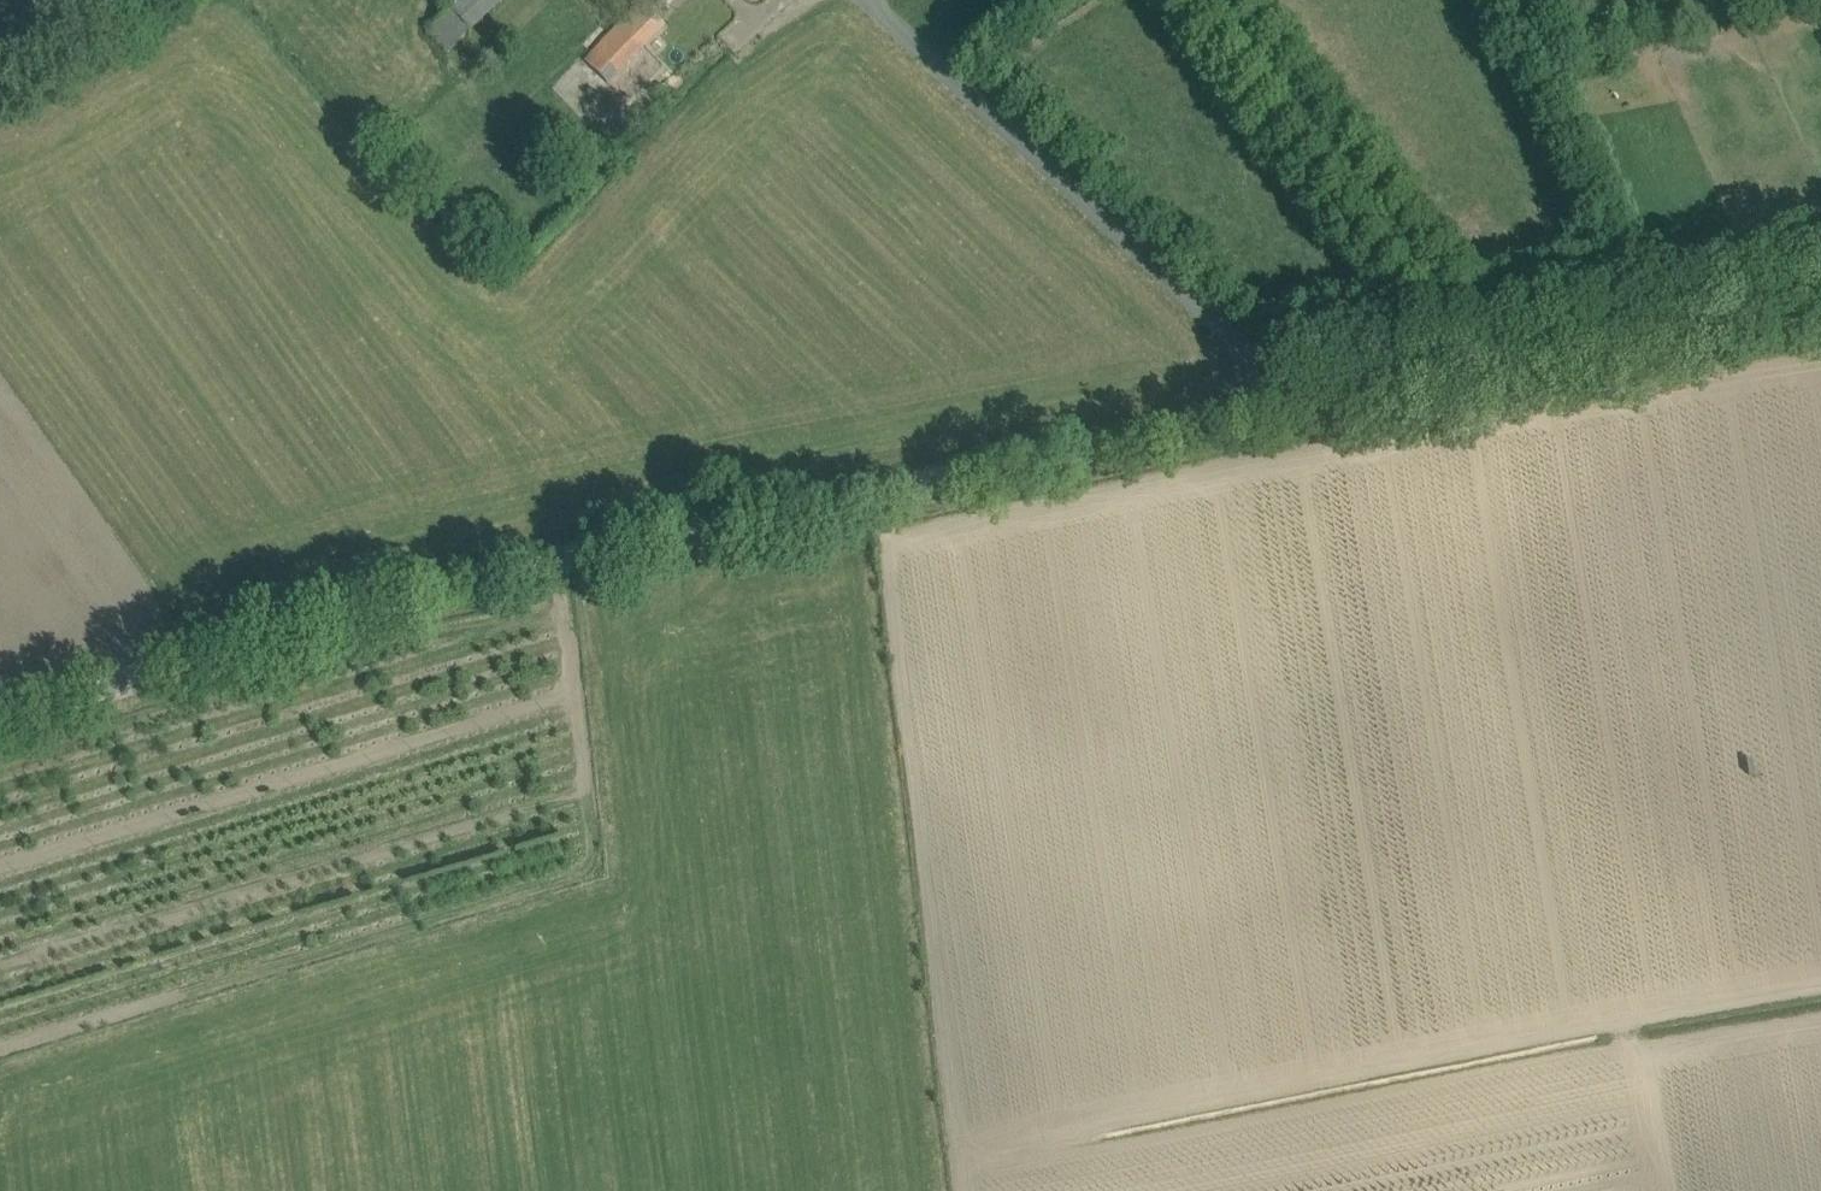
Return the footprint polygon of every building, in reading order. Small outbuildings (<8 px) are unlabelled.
[(448,13),(463,0),(436,0),(448,13)] [(640,1),(584,59),(610,84),(666,26),(640,1)]
